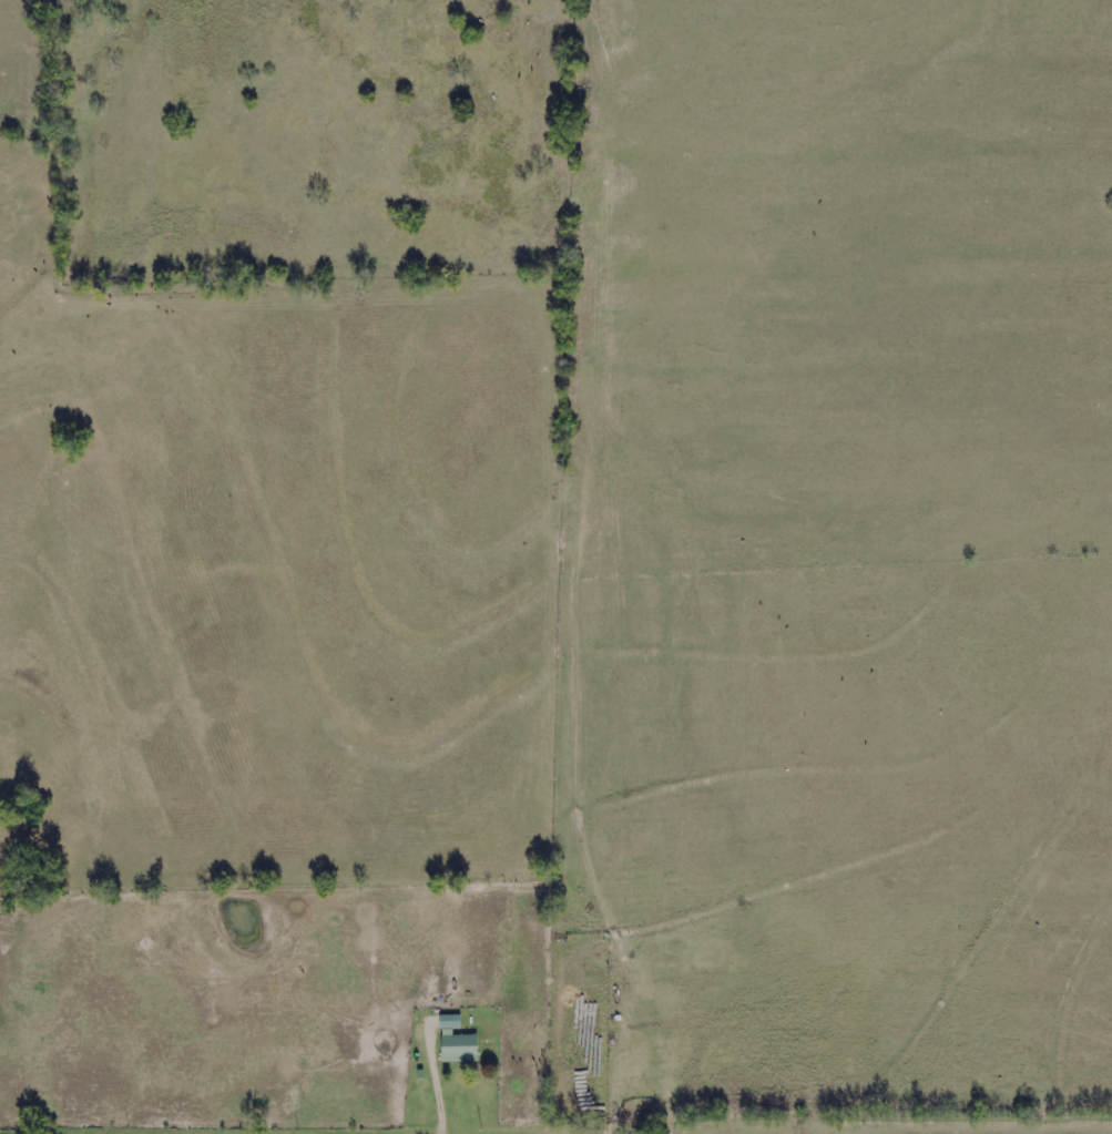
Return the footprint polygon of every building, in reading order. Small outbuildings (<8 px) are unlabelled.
[(442,1062),(478,1061),(478,1032),(462,1032),(461,1014),(441,1015),(442,1062)]
